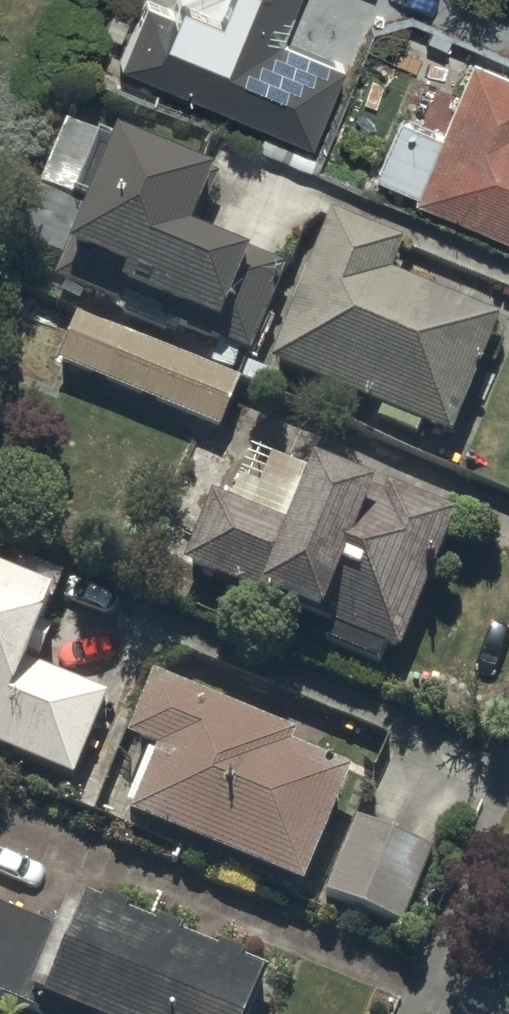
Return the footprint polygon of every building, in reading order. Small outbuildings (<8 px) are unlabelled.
[(311,141),(345,61),(282,34),(296,0),(218,0),(217,3),(209,0),(173,0),(171,6),(157,0),(143,0),(118,60),(311,141)] [(508,233),(508,68),(470,52),(439,127),(400,111),(375,170),(415,186),(412,193),(508,233)] [(181,326),(249,355),(286,268),(196,230),(218,178),(116,135),(55,280),(118,306),(115,313),(175,338),(181,326)] [(270,365),(452,439),(501,320),(391,275),(404,244),(331,214),(270,365)] [(59,364),(220,430),(240,381),(79,315),(59,364)] [(182,567),(400,656),(458,515),(387,486),(382,497),(312,468),(288,527),(212,495),(182,567)] [(74,779),(108,697),(27,665),(50,605),(53,606),(64,578),(2,553),(0,559),(0,750),(74,779)] [(130,819),(304,890),(352,774),(293,750),(298,738),(153,679),(127,742),(157,754),(130,819)] [(356,821),(326,897),(402,927),(432,851),(356,821)] [(53,1013),(253,1013),(270,973),(89,898),(82,914),(68,908),(57,934),(0,910),(0,1000),(34,1013),(40,1013),(42,1010),(53,1013)]
